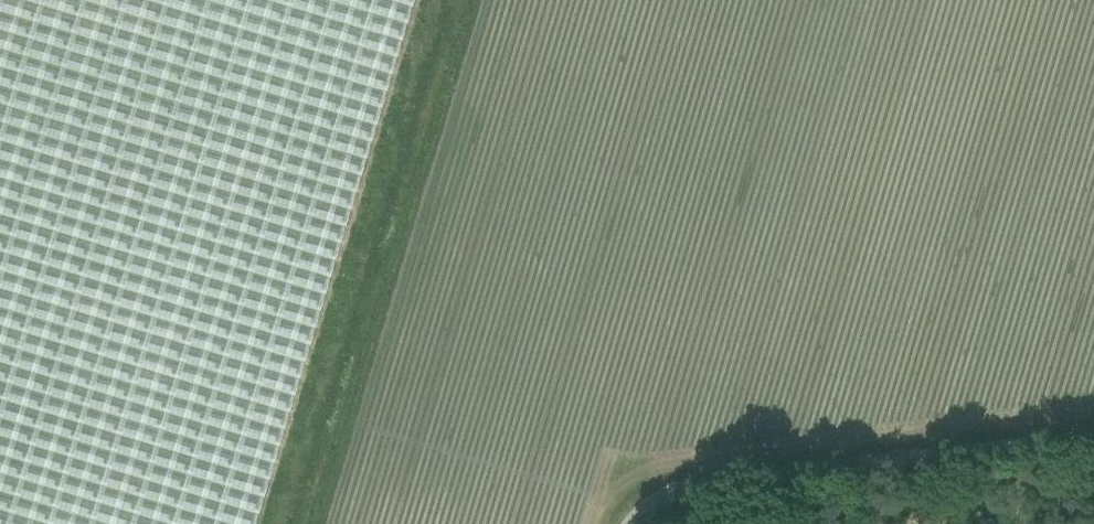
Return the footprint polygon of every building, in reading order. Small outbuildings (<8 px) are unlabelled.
[(282,492),(426,0),(0,0),(0,523),(273,523),(282,492)]
